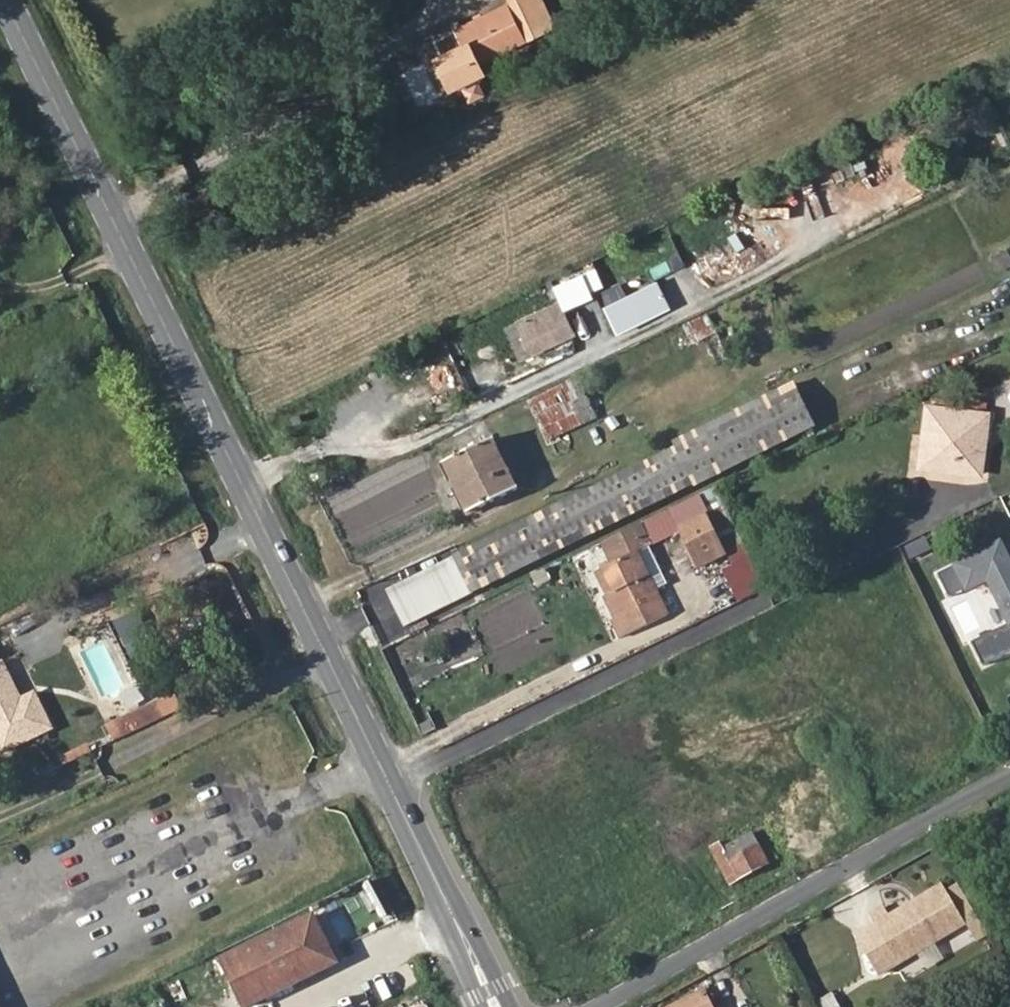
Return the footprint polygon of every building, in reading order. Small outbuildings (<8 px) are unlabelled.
[(477,66),(556,29),(542,0),(502,0),(455,22),(464,40),(440,52),(456,85),(480,73),(477,66)] [(481,79),(463,86),(470,101),(487,94),(481,79)] [(994,255),(1001,270),(1009,266),(1009,248),(994,255)] [(533,354),(577,333),(567,311),(596,297),(586,278),(558,292),(561,301),(517,323),(533,354)] [(635,283),(605,299),(625,339),(655,324),(635,283)] [(717,334),(708,319),(688,329),(697,345),(717,334)] [(549,443),(598,418),(587,396),(583,397),(575,383),(531,405),(549,443)] [(694,488),(697,492),(817,432),(794,387),(674,445),(677,451),(455,559),(472,593),(694,488)] [(913,474),(978,485),(990,413),(925,402),(913,474)] [(494,442),(445,466),(469,514),(517,490),(494,442)] [(689,540),(714,528),(708,515),(683,527),(689,540)] [(727,554),(714,528),(689,540),(702,566),(727,554)] [(954,560),(970,596),(990,588),(1006,626),(973,640),(983,664),(1009,652),(1009,541),(1008,537),(954,560)] [(661,598),(635,548),(595,568),(621,618),(661,598)] [(751,557),(725,570),(740,600),(766,587),(751,557)] [(1,749),(50,725),(36,694),(21,702),(3,665),(0,666),(0,746),(1,749)] [(115,740),(166,717),(158,701),(108,724),(115,740)] [(773,864),(758,834),(732,847),(730,842),(715,849),(733,885),(773,864)] [(879,924),(904,968),(972,929),(950,890),(897,920),(892,911),(877,920),(879,924)] [(242,1006),(247,1006),(339,964),(316,916),(222,961),(242,1006)] [(886,978),(904,968),(879,924),(861,934),(886,978)] [(821,1006),(842,1006),(833,991),(817,1000),(821,1006)] [(705,994),(682,1006),(712,1006),(705,994)]
